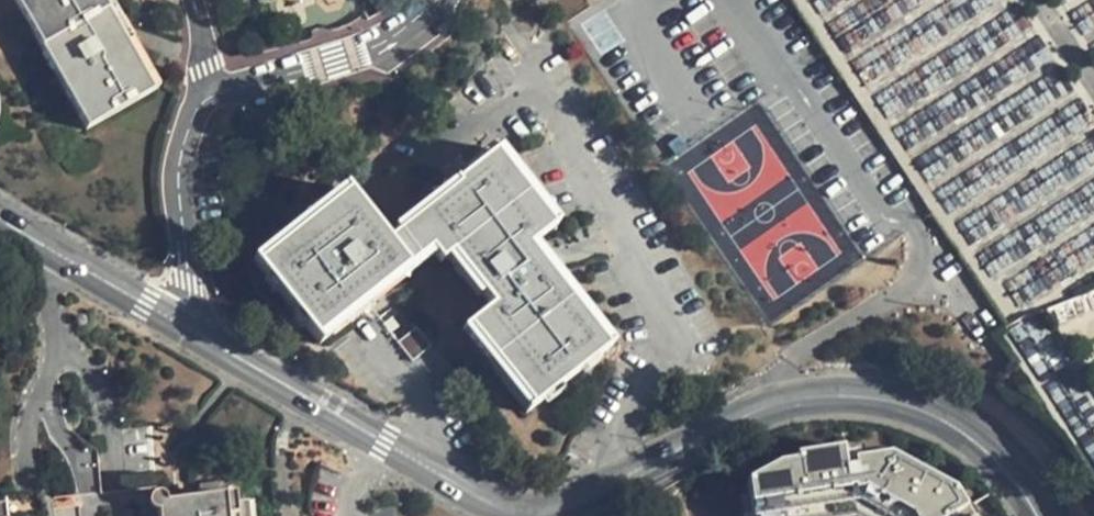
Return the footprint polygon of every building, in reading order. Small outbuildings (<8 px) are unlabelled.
[(90,127),(154,91),(102,0),(17,0),(90,127)] [(855,10),(840,11),(842,39),(857,38),(855,10)] [(534,405),(565,381),(607,348),(527,247),(552,227),(496,154),(457,184),(460,188),(388,243),(348,193),(260,262),(319,336),(432,248),(442,260),(452,252),(494,307),(472,325),(534,405)] [(414,360),(423,353),(432,347),(418,328),(400,342),(414,360)] [(953,473),(891,438),(853,446),(849,433),(797,443),(778,449),(747,468),(757,515),(976,515),(953,473)] [(237,515),(235,494),(159,502),(161,515),(230,515),(237,515)] [(38,499),(0,503),(0,515),(40,515),(38,499)]
